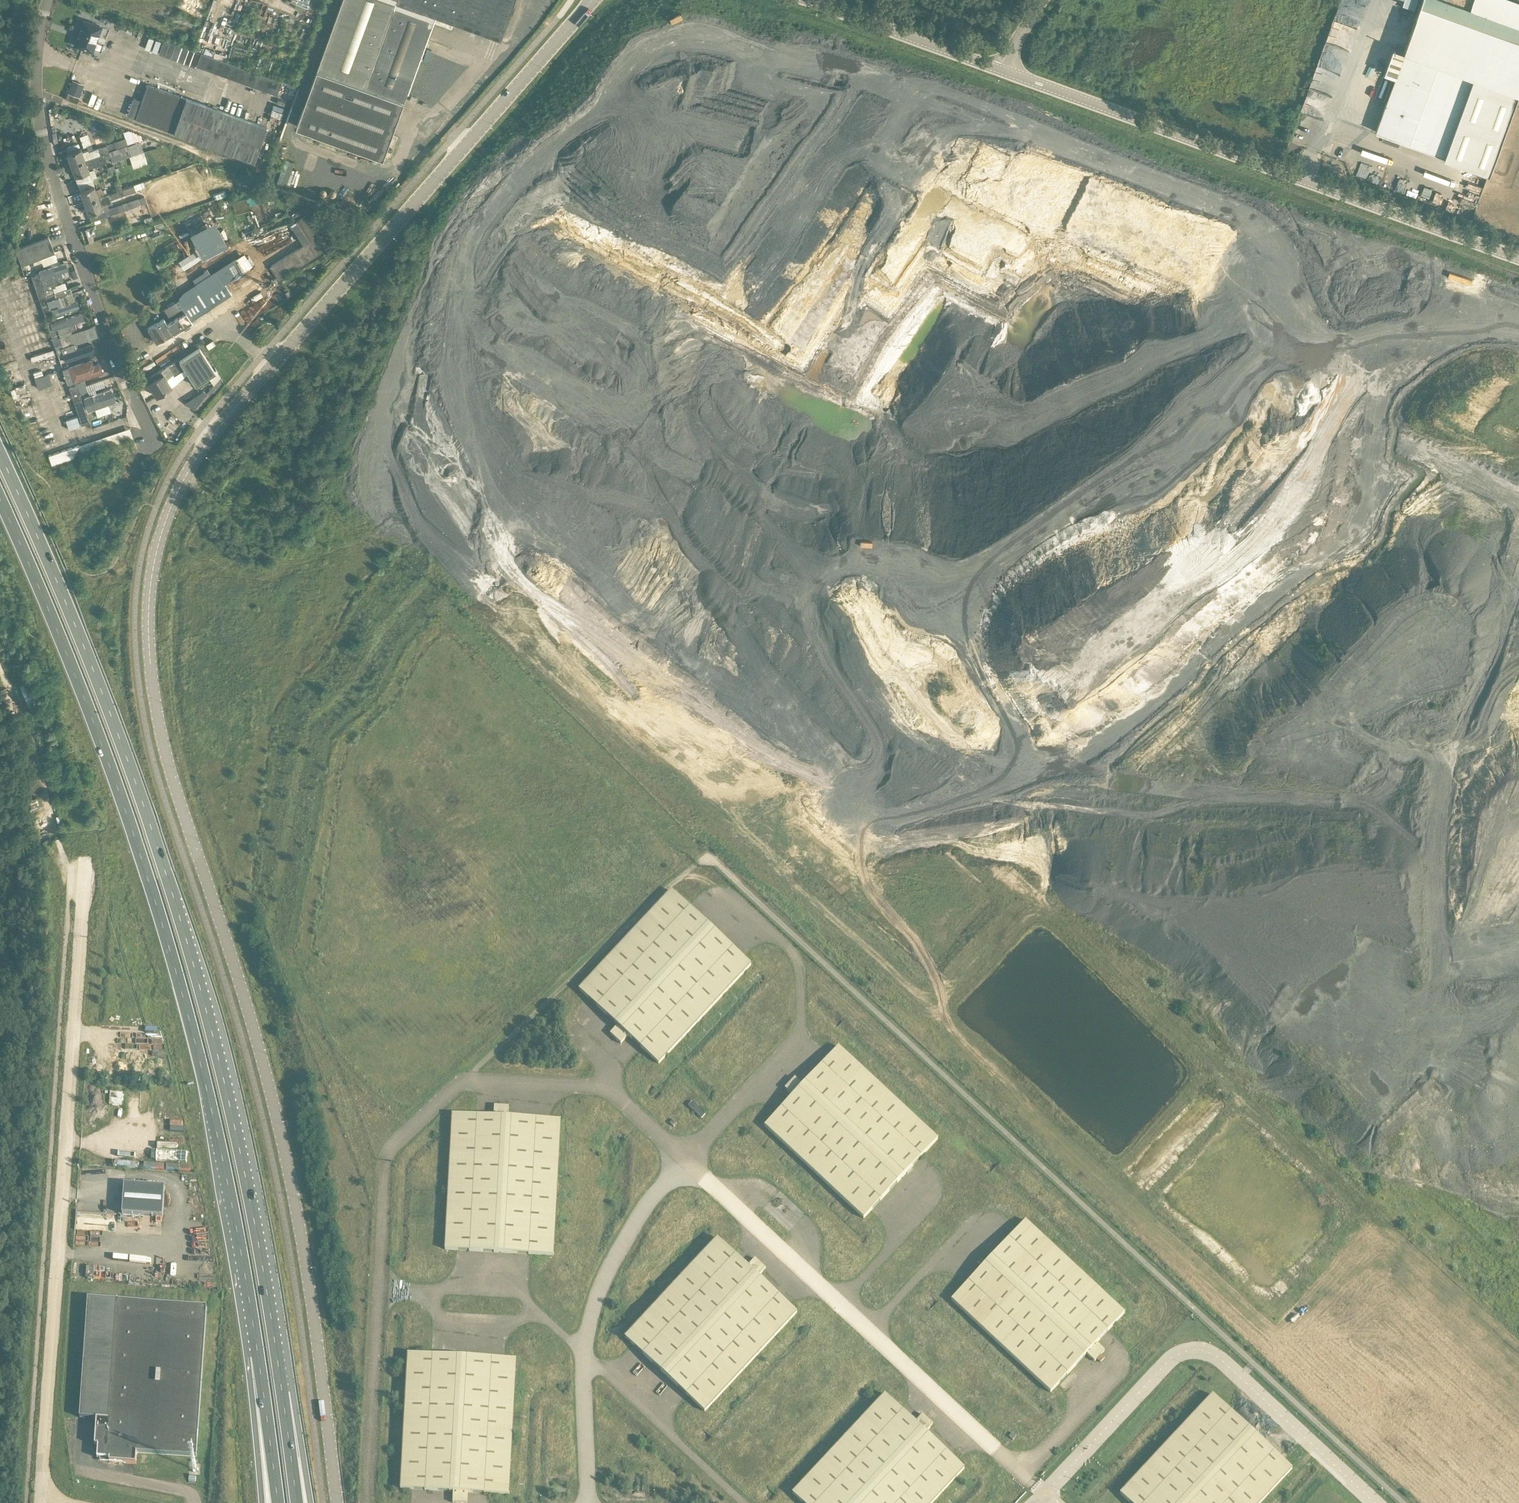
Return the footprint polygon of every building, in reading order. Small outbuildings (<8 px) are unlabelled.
[(423,49),(431,28),(436,15),(501,39),(515,0),(343,0),(296,127),(390,160),(398,137),(392,135),(410,85),(412,82),(423,49)] [(1330,43),(1351,49),(1355,34),(1357,34),(1363,11),(1367,12),(1370,0),(1342,0),(1330,43)] [(1375,132),(1488,173),(1518,93),(1518,89),(1518,27),(1445,0),(1422,0),(1404,52),(1392,48),(1383,74),(1395,78),(1375,132)] [(100,27),(90,23),(83,21),(75,45),(92,51),(100,27)] [(200,53),(165,40),(160,53),(195,67),(200,53)] [(206,69),(210,56),(201,53),(197,66),(206,69)] [(215,72),(219,59),(210,56),(206,69),(215,72)] [(224,75),(228,62),(219,59),(215,72),(224,75)] [(233,79),(237,66),(228,62),(224,75),(233,79)] [(242,82),(246,69),(237,66),(233,79),(242,82)] [(251,85),(255,72),(246,69),(242,82),(251,85)] [(260,88),(264,75),(255,72),(251,85),(260,88)] [(269,92),(273,78),(264,75),(260,88),(269,92)] [(282,82),(281,81),(273,78),(269,92),(278,95),(282,82)] [(83,84),(72,80),(67,92),(79,97),(83,84)] [(127,115),(136,119),(253,161),(266,127),(147,84),(141,101),(133,98),(127,115)] [(79,97),(67,93),(65,99),(77,103),(79,97)] [(140,140),(146,138),(127,130),(123,132),(125,139),(127,145),(140,140)] [(93,143),(89,132),(80,135),(84,146),(93,143)] [(125,139),(114,143),(116,148),(127,145),(125,139)] [(114,143),(107,145),(109,151),(116,148),(114,143)] [(129,156),(131,155),(127,145),(116,148),(109,151),(111,157),(112,162),(129,156)] [(71,165),(104,152),(102,147),(89,151),(88,150),(82,152),(81,148),(77,150),(67,153),(66,153),(71,165)] [(131,155),(129,156),(134,168),(147,163),(143,151),(131,155)] [(71,165),(74,175),(89,170),(88,168),(107,162),(106,159),(104,152),(71,165)] [(285,159),(281,182),(291,184),(295,160),(285,159)] [(74,175),(77,183),(92,178),(89,170),(74,175)] [(95,186),(92,178),(77,183),(80,191),(95,186)] [(136,191),(134,185),(122,189),(124,195),(136,191)] [(84,202),(99,197),(95,186),(80,191),(84,202)] [(84,202),(88,214),(103,209),(102,206),(111,203),(110,199),(108,194),(99,197),(84,202)] [(109,208),(103,211),(105,216),(129,208),(140,204),(138,198),(127,202),(109,208)] [(103,211),(103,209),(88,214),(91,222),(105,216),(103,211)] [(333,245),(328,237),(311,210),(291,223),(304,245),(270,266),(279,280),(333,245)] [(217,220),(192,232),(204,258),(230,246),(217,220)] [(93,241),(89,228),(85,230),(89,243),(93,241)] [(15,250),(21,266),(54,253),(48,237),(15,250)] [(252,265),(247,259),(244,253),(209,276),(206,271),(193,280),(195,284),(190,288),(191,290),(179,298),(180,299),(164,309),(168,316),(182,308),(185,312),(167,324),(164,318),(147,328),(156,343),(167,336),(169,338),(185,328),(183,325),(198,316),(209,309),(209,308),(231,293),(224,283),(252,265)] [(59,263),(38,270),(43,285),(64,277),(59,263)] [(53,288),(44,290),(42,286),(38,274),(34,275),(31,276),(38,298),(45,296),(54,292),(53,288)] [(55,287),(54,282),(43,286),(42,286),(44,290),(53,288),(55,287)] [(54,292),(45,296),(47,301),(57,297),(66,295),(72,293),(70,288),(54,293),(54,292)] [(1503,296),(1518,301),(1518,292),(1505,288),(1503,296)] [(47,322),(51,320),(53,320),(52,316),(50,310),(50,309),(47,301),(45,296),(38,298),(47,322)] [(72,300),(51,307),(53,315),(75,307),(72,300)] [(78,312),(53,322),(56,332),(82,322),(78,312)] [(52,322),(51,320),(47,322),(54,345),(61,342),(59,337),(57,338),(55,330),(54,330),(52,322)] [(59,337),(61,342),(71,339),(69,334),(60,337),(59,337)] [(89,337),(63,349),(67,360),(94,351),(89,337)] [(61,342),(63,347),(72,344),(71,339),(61,342)] [(61,348),(63,347),(61,342),(54,345),(62,368),(62,369),(68,367),(68,366),(66,362),(63,354),(61,348)] [(199,348),(179,361),(195,386),(215,373),(199,348)] [(55,357),(55,349),(32,349),(32,357),(55,357)] [(92,358),(69,365),(75,382),(98,375),(92,358)] [(157,378),(148,384),(156,396),(188,376),(177,359),(155,373),(157,378)] [(73,382),(68,367),(62,369),(68,384),(73,382)] [(50,373),(37,377),(40,388),(54,384),(50,373)] [(220,376),(209,389),(214,392),(223,382),(220,376)] [(70,391),(86,386),(85,384),(84,381),(75,384),(76,386),(69,388),(70,391)] [(87,391),(86,386),(70,391),(78,415),(81,423),(81,425),(82,425),(90,423),(80,394),(88,391),(87,391)] [(106,386),(81,395),(89,415),(114,406),(106,386)] [(193,408),(197,413),(214,392),(209,389),(193,408)] [(52,465),(82,455),(79,445),(48,455),(52,465)] [(30,681),(24,683),(20,686),(30,707),(35,704),(40,702),(30,681)] [(659,1065),(751,965),(671,891),(579,991),(618,1027),(610,1035),(621,1045),(629,1037),(659,1065)] [(765,1127),(863,1219),(938,1140),(839,1047),(803,1085),(796,1078),(785,1089),(793,1096),(765,1127)] [(123,1094),(110,1093),(109,1105),(122,1106),(123,1094)] [(554,1255),(561,1121),(509,1118),(509,1107),(494,1106),(493,1117),(452,1115),(446,1250),(554,1255)] [(168,1162),(169,1150),(160,1150),(160,1162),(168,1162)] [(165,1188),(124,1185),(122,1215),(163,1218),(165,1188)] [(117,1229),(117,1213),(77,1214),(78,1230),(117,1229)] [(1125,1313),(1025,1221),(951,1301),(1050,1394),(1086,1355),(1094,1363),(1105,1351),(1097,1343),(1125,1313)] [(705,1412),(797,1313),(758,1277),(766,1269),(755,1259),(748,1267),(717,1239),(625,1338),(705,1412)] [(97,1279),(99,1267),(89,1265),(87,1277),(97,1279)] [(196,1458),(197,1448),(207,1307),(88,1299),(80,1418),(97,1420),(95,1446),(98,1446),(97,1459),(110,1460),(109,1463),(136,1465),(137,1454),(196,1458)] [(516,1361),(407,1355),(401,1490),(454,1492),(453,1502),(468,1502),(468,1493),(510,1495),(516,1361)] [(1293,1469),(1230,1411),(1227,1408),(1213,1394),(1119,1494),(1128,1502),(1129,1502),(1261,1502),(1293,1469)] [(792,1494),(802,1502),(932,1502),(964,1469),(925,1433),(933,1424),(923,1415),(915,1423),(885,1395),(792,1494)]
